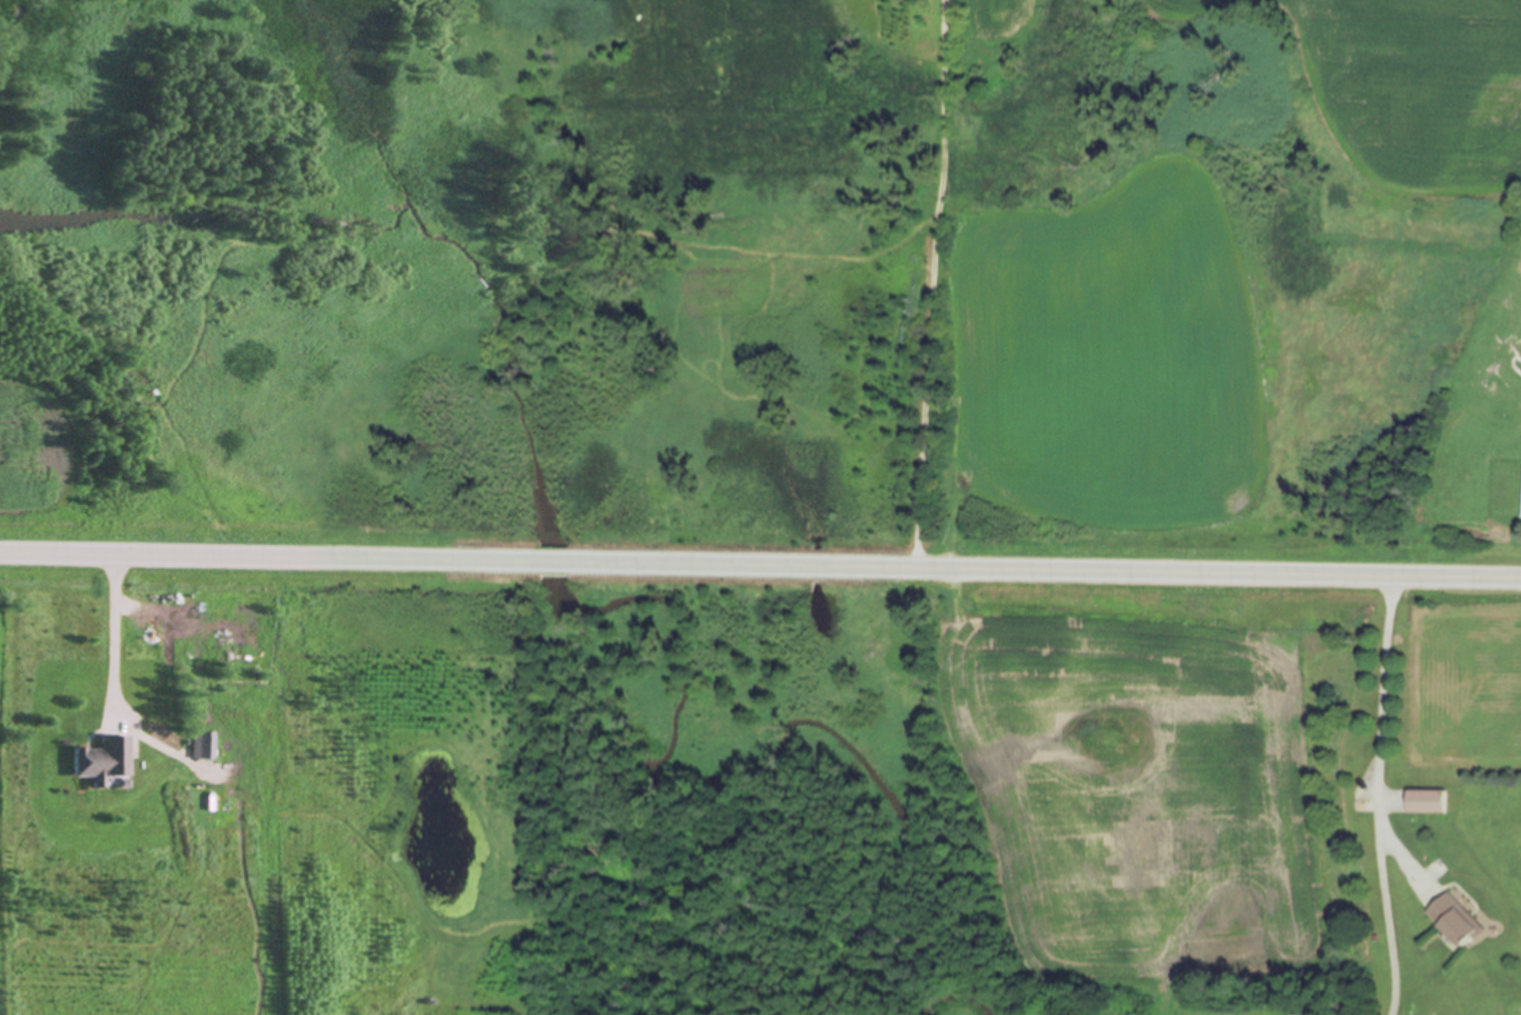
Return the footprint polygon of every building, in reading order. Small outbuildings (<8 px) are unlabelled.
[(214,732),(192,731),(191,759),(213,760),(214,732)] [(73,750),(99,749),(99,738),(125,737),(126,777),(101,777),(101,788),(93,788),(93,778),(73,778),(73,750)] [(1446,815),(1403,815),(1403,792),(1446,792),(1446,815)] [(1422,916),(1445,895),(1478,930),(1455,951),(1422,916)]
